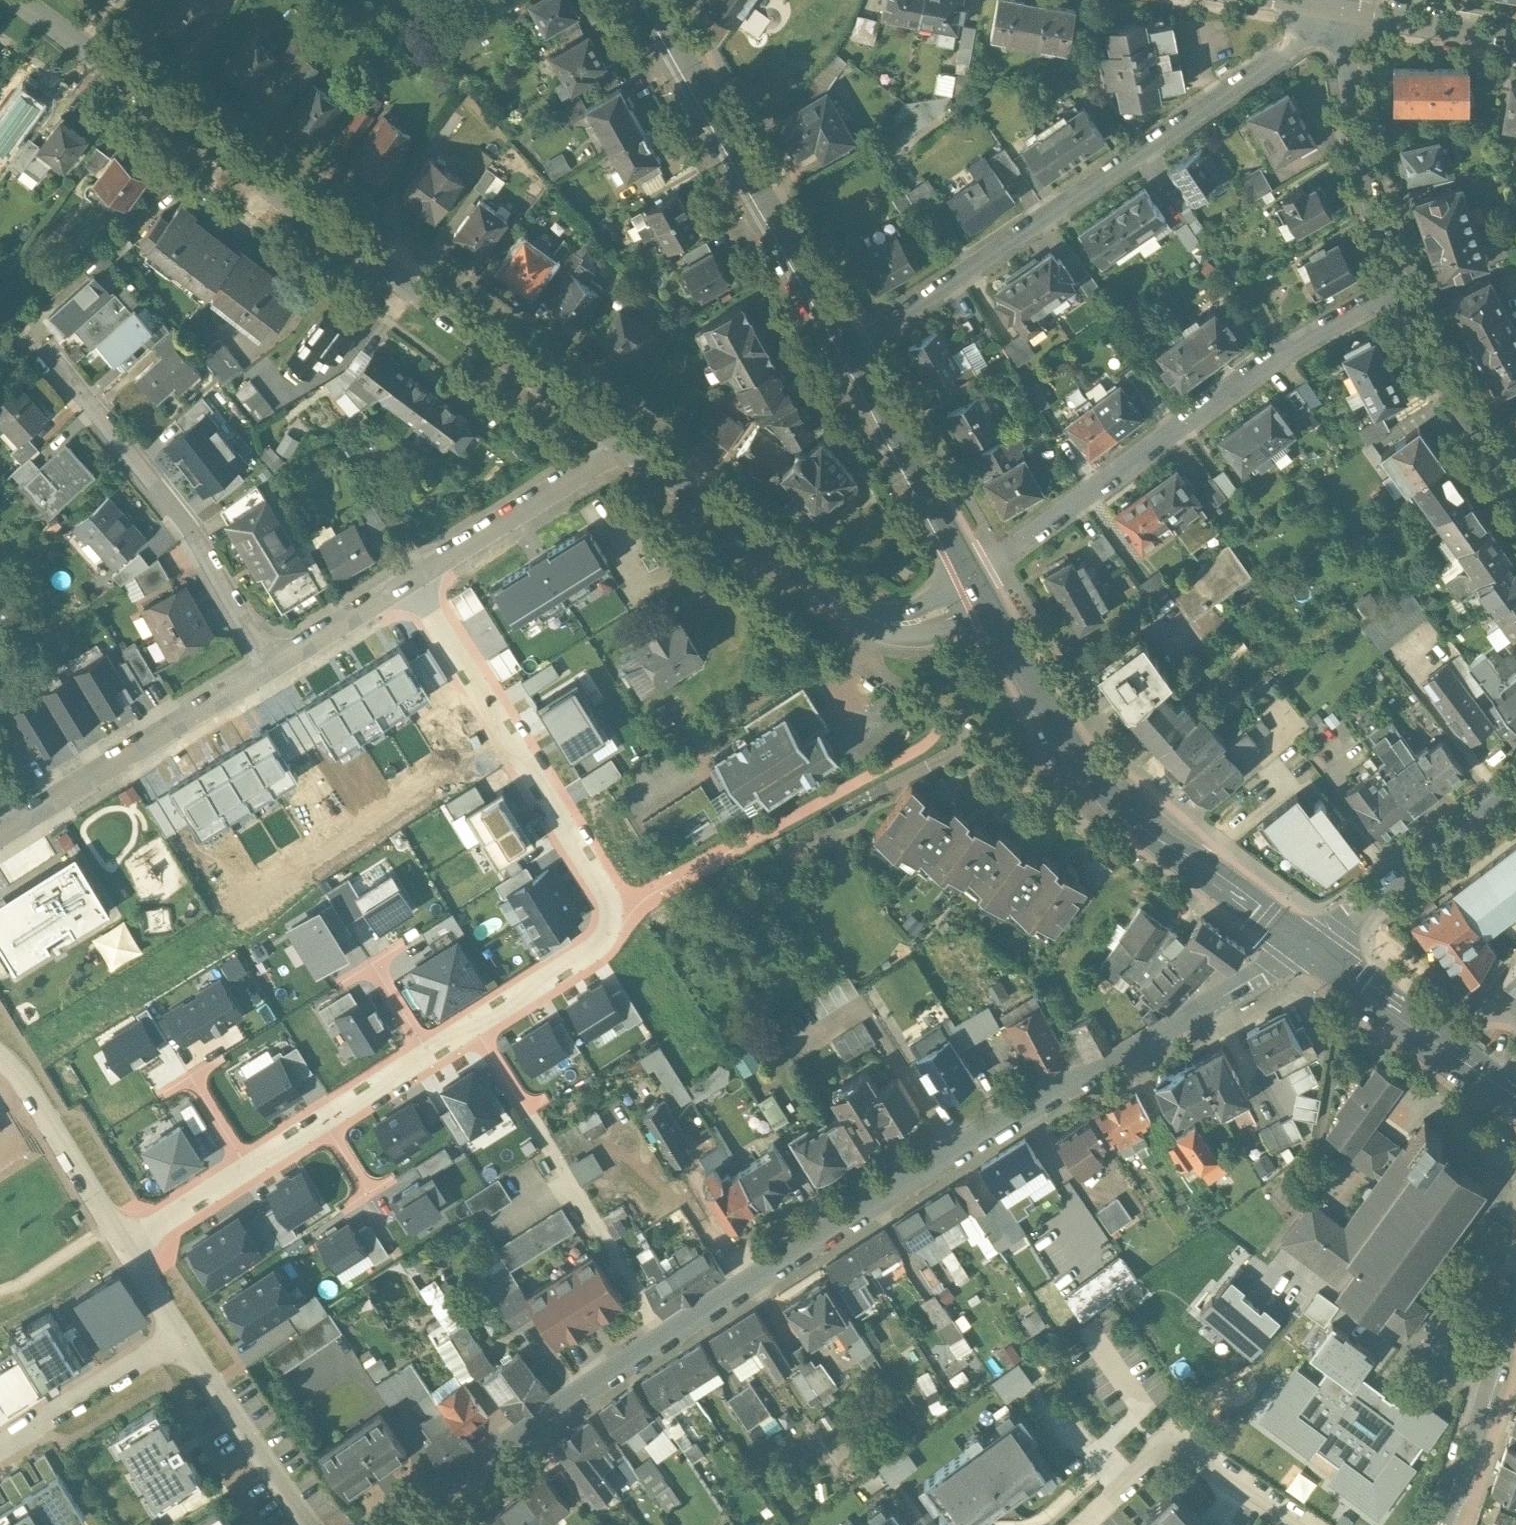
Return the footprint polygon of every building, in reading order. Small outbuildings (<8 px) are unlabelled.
[(199,0),(176,0),(162,20),(189,39),(211,9),(199,0)] [(404,2),(408,9),(422,0),(408,0),(404,2)] [(531,2),(538,15),(530,19),(538,34),(552,27),(574,14),(578,12),(571,0),(534,0),(531,2)] [(705,2),(735,23),(751,0),(706,0),(705,2)] [(881,1),(885,2),(883,14),(907,18),(906,21),(919,24),(923,0),(882,0),(881,1)] [(919,24),(932,26),(933,22),(940,24),(956,26),(958,14),(962,15),(964,3),(960,2),(961,0),(923,0),(919,24)] [(1028,0),(997,0),(991,35),(1006,38),(1005,41),(1039,47),(1040,44),(1068,49),(1075,8),(1028,0)] [(741,25),(761,34),(771,13),(751,4),(741,25)] [(574,14),(552,27),(557,36),(579,23),(574,14)] [(879,19),(857,14),(851,37),(873,42),(879,19)] [(1146,19),(1119,25),(1120,29),(1106,32),(1109,50),(1099,52),(1105,84),(1116,82),(1119,100),(1134,97),(1134,102),(1161,96),(1161,94),(1155,95),(1154,90),(1185,84),(1172,21),(1141,28),(1140,23),(1146,21),(1146,19)] [(579,23),(557,36),(562,47),(585,34),(579,23)] [(956,26),(940,24),(937,41),(953,44),(956,26)] [(976,26),(963,24),(957,59),(958,59),(969,61),(976,26)] [(562,47),(552,53),(564,74),(556,79),(563,91),(571,87),(572,87),(596,73),(593,68),(606,61),(605,60),(606,55),(603,48),(598,47),(589,32),(562,47)] [(249,36),(227,66),(254,86),(264,71),(265,71),(269,65),(276,56),(266,48),(259,42),(258,43),(249,36)] [(292,37),(280,53),(281,55),(278,59),(288,66),(298,53),(304,45),(292,37)] [(288,66),(281,75),(293,83),(309,61),(298,53),(288,66)] [(969,61),(958,59),(956,69),(967,71),(969,61)] [(1468,68),(1394,68),(1395,106),(1468,106),(1468,68)] [(955,73),(939,70),(933,96),(947,94),(952,93),(953,88),(955,73)] [(967,75),(955,73),(953,88),(964,90),(967,75)] [(814,75),(801,89),(776,107),(782,117),(824,92),(814,75)] [(1512,82),(1505,123),(1515,125),(1515,83),(1512,82)] [(323,90),(314,83),(292,113),(319,133),(329,118),(334,113),(333,112),(340,103),(331,96),(331,95),(324,89),(323,90)] [(620,87),(587,106),(589,110),(592,114),(587,117),(595,132),(600,129),(610,146),(643,127),(630,104),(633,103),(628,93),(625,95),(620,87)] [(782,117),(776,120),(796,154),(825,136),(833,150),(854,137),(843,118),(848,115),(842,104),(836,107),(827,90),(824,92),(782,117)] [(1290,95),(1288,91),(1250,113),(1276,159),(1299,146),(1301,151),(1316,142),(1297,108),(1301,106),(1293,93),(1290,95)] [(933,96),(905,100),(872,140),(880,152),(952,101),(947,94),(933,96)] [(581,96),(558,109),(567,123),(589,110),(587,106),(581,96)] [(1083,105),(1023,145),(1045,177),(1104,136),(1083,105)] [(360,106),(339,135),(352,144),(373,115),(360,106)] [(383,115),(371,133),(353,158),(380,177),(398,152),(399,153),(411,136),(383,115)] [(61,117),(53,127),(55,129),(40,150),(53,159),(50,163),(60,170),(63,166),(65,167),(70,160),(72,162),(79,151),(77,150),(86,138),(69,126),(71,124),(61,117)] [(0,120),(0,147),(7,151),(19,134),(0,120)] [(643,127),(610,146),(620,165),(611,170),(617,180),(626,175),(627,175),(635,170),(656,159),(660,156),(652,142),(655,138),(651,132),(644,128),(643,127)] [(19,134),(7,151),(16,157),(28,141),(19,134)] [(1437,137),(1417,142),(1417,144),(1403,148),(1405,156),(1398,158),(1403,177),(1409,176),(1410,178),(1431,173),(1445,169),(1445,168),(1452,166),(1449,153),(1442,155),(1438,139),(1437,139),(1437,137)] [(16,157),(10,165),(20,173),(24,168),(38,148),(28,141),(16,157)] [(1202,146),(1169,169),(1179,183),(1191,202),(1208,191),(1210,182),(1221,174),(1202,146)] [(1018,167),(1004,147),(993,155),(1007,174),(1018,167)] [(38,148),(24,168),(39,179),(50,163),(53,159),(40,150),(38,148)] [(97,148),(85,164),(97,173),(109,156),(97,148)] [(555,176),(573,165),(564,150),(546,161),(555,176)] [(984,154),(969,164),(977,177),(948,197),(962,216),(965,215),(973,226),(1014,198),(984,154)] [(436,159),(431,155),(402,194),(435,218),(464,179),(443,164),(446,161),(439,156),(436,159)] [(114,159),(95,185),(108,195),(106,198),(110,201),(112,197),(126,207),(145,181),(114,159)] [(656,159),(635,170),(641,181),(662,170),(656,159)] [(1260,166),(1237,179),(1249,200),(1272,187),(1260,166)] [(1445,169),(1431,173),(1434,183),(1455,178),(1452,166),(1445,168),(1445,169)] [(487,167),(474,185),(482,191),(484,189),(496,174),(487,167)] [(504,180),(496,174),(484,189),(492,195),(504,180)] [(1191,202),(1179,183),(1168,190),(1181,209),(1189,204),(1191,202)] [(1316,183),(1305,189),(1302,184),(1283,195),(1285,200),(1276,206),(1284,220),(1289,217),(1297,232),(1332,212),(1323,196),(1326,194),(1320,183),(1316,185),(1316,183)] [(1460,185),(1446,190),(1445,189),(1429,195),(1430,196),(1415,201),(1428,239),(1473,223),(1469,209),(1470,209),(1467,200),(1466,200),(1460,185)] [(668,194),(648,205),(647,204),(632,212),(645,233),(653,229),(653,228),(689,208),(684,198),(684,197),(678,186),(667,193),(668,194)] [(1144,186),(1112,208),(1136,243),(1154,230),(1151,225),(1165,216),(1144,186)] [(480,198),(455,232),(456,233),(455,235),(457,237),(464,243),(467,244),(468,242),(482,252),(483,251),(497,231),(507,218),(480,198)] [(237,252),(193,219),(197,214),(182,202),(169,219),(161,213),(139,242),(208,293),(220,277),(219,276),(237,252)] [(1181,209),(1187,219),(1195,214),(1189,204),(1181,209)] [(689,208),(653,228),(653,229),(656,233),(660,231),(668,246),(690,233),(691,234),(702,228),(695,217),(689,208)] [(1112,208),(1080,230),(1086,240),(1085,241),(1092,252),(1094,251),(1100,260),(1115,250),(1118,255),(1136,243),(1112,208)] [(507,218),(497,231),(507,239),(519,223),(509,215),(507,218)] [(892,216),(863,233),(869,241),(878,236),(881,241),(896,232),(900,230),(892,216)] [(1473,223),(1428,239),(1441,277),(1455,272),(1456,273),(1472,268),(1472,267),(1486,262),(1481,247),(1482,247),(1479,238),(1478,238),(1473,223)] [(497,231),(483,251),(493,258),(507,239),(497,231)] [(896,232),(881,241),(878,236),(869,241),(871,246),(856,255),(876,288),(892,279),(891,277),(913,265),(915,267),(916,266),(896,232)] [(551,257),(524,237),(502,267),(503,267),(503,268),(504,272),(506,275),(508,277),(512,278),(516,277),(531,287),(548,264),(553,258),(551,257)] [(564,238),(551,257),(553,258),(548,264),(557,271),(573,249),(575,246),(564,238)] [(707,239),(684,252),(689,262),(713,249),(707,239)] [(1355,274),(1338,243),(1325,250),(1323,246),(1311,252),(1313,256),(1306,260),(1315,276),(1306,281),(1315,296),(1355,274)] [(265,269),(240,250),(242,247),(241,246),(237,252),(219,276),(220,277),(224,280),(213,295),(214,296),(216,294),(229,304),(226,308),(247,324),(250,320),(263,329),(262,331),(263,332),(273,317),(279,321),(296,298),(295,298),(294,299),(271,282),(277,274),(267,266),(265,269)] [(573,249),(557,271),(567,277),(572,271),(573,271),(580,261),(584,256),(573,249)] [(689,262),(677,269),(688,289),(695,285),(702,298),(731,282),(720,262),(724,259),(718,249),(714,251),(713,249),(689,262)] [(104,250),(84,268),(92,277),(94,275),(95,276),(112,259),(104,250)] [(1051,250),(1037,260),(1034,256),(1021,265),(1047,302),(1073,284),(1068,276),(1071,274),(1059,257),(1056,259),(1051,250)] [(573,271),(572,271),(567,277),(550,301),(552,303),(551,304),(552,304),(551,306),(551,309),(552,312),(553,314),(556,315),(559,315),(561,314),(563,312),(564,312),(577,321),(583,313),(584,314),(585,314),(586,315),(597,301),(595,299),(596,299),(595,298),(594,298),(603,286),(585,273),(589,268),(580,261),(573,271)] [(1021,265),(1009,274),(1011,277),(997,287),(1003,295),(997,299),(1008,316),(1011,314),(1018,324),(1021,322),(1026,330),(1040,321),(1034,311),(1047,302),(1021,265)] [(1089,271),(1078,279),(1091,299),(1103,291),(1089,271)] [(92,277),(54,312),(72,331),(115,292),(114,291),(112,294),(95,276),(94,275),(92,277)] [(1489,279),(1452,298),(1460,313),(1458,314),(1475,345),(1514,324),(1489,279)] [(127,285),(119,292),(130,306),(139,299),(127,285)] [(620,287),(591,326),(600,333),(620,306),(621,306),(630,295),(620,287)] [(115,292),(72,331),(72,332),(75,329),(92,347),(135,308),(134,308),(131,310),(115,292)] [(751,317),(742,302),(704,324),(712,338),(705,343),(722,373),(729,369),(730,371),(737,382),(775,361),(768,347),(769,347),(751,316),(751,317)] [(621,306),(620,306),(600,333),(598,336),(611,346),(609,349),(622,359),(625,356),(634,345),(639,349),(653,330),(621,306)] [(135,308),(92,347),(92,348),(95,346),(112,364),(142,337),(152,328),(152,327),(135,308)] [(1219,317),(1214,311),(1200,321),(1196,317),(1183,327),(1210,364),(1224,353),(1228,355),(1235,350),(1235,345),(1238,343),(1234,337),(1237,334),(1233,328),(1234,327),(1228,320),(1227,320),(1223,314),(1219,317)] [(343,324),(334,318),(324,312),(299,346),(297,345),(288,357),(311,375),(319,363),(324,367),(332,355),(337,359),(356,334),(343,324)] [(160,319),(152,327),(152,328),(142,337),(150,346),(153,343),(168,329),(160,319)] [(704,324),(677,340),(686,357),(669,367),(687,396),(698,390),(710,399),(730,371),(729,369),(722,373),(705,343),(712,338),(704,324)] [(1475,345),(1491,376),(1493,376),(1501,390),(1515,382),(1515,328),(1514,324),(1475,345)] [(194,365),(175,345),(184,337),(173,325),(168,329),(153,343),(164,355),(137,380),(156,400),(194,365)] [(1210,364),(1183,327),(1169,337),(1172,341),(1158,352),(1162,358),(1158,361),(1163,367),(1162,368),(1168,375),(1172,379),(1176,377),(1182,385),(1185,382),(1189,384),(1196,379),(1195,375),(1210,364)] [(938,329),(909,346),(923,371),(920,373),(927,384),(930,383),(959,366),(961,368),(972,362),(962,345),(951,351),(938,329)] [(1034,352),(1021,332),(1002,345),(1014,366),(1034,352)] [(1369,336),(1344,349),(1347,354),(1343,356),(1350,369),(1343,373),(1351,388),(1352,388),(1390,368),(1389,366),(1390,365),(1391,364),(1391,363),(1391,361),(1387,355),(1387,354),(1385,354),(1384,354),(1383,355),(1375,339),(1371,341),(1369,336)] [(242,369),(218,337),(198,352),(222,384),(242,369)] [(406,373),(375,349),(356,374),(345,388),(346,389),(333,393),(335,398),(350,416),(362,407),(361,407),(377,395),(406,373)] [(775,361),(737,382),(750,405),(755,402),(763,415),(796,397),(795,396),(797,390),(793,383),(787,382),(775,361)] [(1158,392),(1139,365),(1134,369),(1132,367),(1125,372),(1130,379),(1131,378),(1147,400),(1158,392)] [(347,367),(325,382),(333,393),(346,389),(345,388),(356,374),(347,367)] [(1390,368),(1352,388),(1351,388),(1347,390),(1353,402),(1365,396),(1375,415),(1385,409),(1388,414),(1397,410),(1394,404),(1406,398),(1390,368)] [(978,372),(955,385),(965,402),(982,392),(983,393),(988,390),(978,372)] [(436,395),(406,373),(377,395),(378,397),(379,396),(398,410),(395,414),(404,421),(407,417),(415,423),(436,395)] [(1321,400),(1307,380),(1298,386),(1311,406),(1321,400)] [(239,405),(258,389),(251,381),(232,396),(239,405)] [(1044,394),(1038,382),(1026,388),(1038,409),(1050,403),(1045,394),(1044,394)] [(1125,390),(1120,382),(1093,402),(1116,433),(1119,431),(1121,434),(1131,426),(1129,423),(1142,413),(1137,406),(1138,405),(1126,389),(1125,390)] [(18,387),(0,403),(0,423),(19,444),(25,439),(26,439),(28,437),(48,419),(18,387)] [(1310,407),(1296,387),(1287,394),(1300,414),(1310,407)] [(239,405),(247,414),(266,399),(258,389),(239,405)] [(965,402),(947,412),(967,446),(998,429),(987,408),(990,406),(983,393),(982,392),(965,402)] [(467,418),(436,395),(415,423),(417,424),(417,425),(423,429),(414,440),(425,448),(433,437),(446,446),(450,441),(459,447),(472,430),(463,423),(467,418)] [(177,420),(186,430),(208,413),(214,408),(204,396),(177,420)] [(1089,396),(1075,406),(1079,412),(1066,421),(1072,429),(1071,430),(1082,446),(1084,445),(1089,452),(1103,442),(1105,446),(1115,438),(1113,435),(1116,433),(1093,402),(1089,396)] [(813,426),(796,397),(763,415),(763,416),(768,413),(790,442),(813,426)] [(255,423),(273,408),(266,399),(247,414),(255,423)] [(1271,399),(1245,418),(1273,456),(1290,443),(1285,437),(1293,430),(1289,425),(1291,423),(1286,417),(1282,410),(1281,410),(1277,404),(1275,405),(1271,399)] [(350,416),(343,421),(351,433),(370,418),(362,407),(350,416)] [(744,427),(718,408),(703,429),(729,448),(744,427)] [(167,446),(186,469),(227,436),(208,413),(186,430),(167,446)] [(1382,417),(1359,430),(1366,444),(1382,433),(1390,428),(1383,416),(1382,416),(1382,417)] [(1245,418),(1219,437),(1223,443),(1221,444),(1227,451),(1226,452),(1231,458),(1232,457),(1236,463),(1237,462),(1241,468),(1255,458),(1260,466),(1273,456),(1245,418)] [(778,435),(764,424),(760,423),(738,453),(767,474),(787,447),(775,439),(778,435)] [(1419,426),(1381,454),(1406,490),(1407,490),(1445,462),(1419,426)] [(227,436),(186,469),(205,493),(209,489),(237,467),(246,460),(227,436)] [(297,444),(284,436),(276,448),(289,456),(297,444)] [(28,437),(26,439),(25,439),(19,444),(11,452),(22,464),(30,457),(39,449),(28,437)] [(795,453),(795,455),(796,459),(797,460),(783,473),(815,509),(828,498),(832,502),(844,491),(848,492),(851,492),(854,491),(856,489),(858,486),(858,483),(858,479),(854,475),(854,474),(822,438),(807,451),(805,449),(802,448),(799,449),(797,450),(795,453)] [(1003,440),(981,452),(994,473),(1015,461),(1003,440)] [(284,460),(272,446),(262,455),(275,469),(284,460)] [(93,475),(69,449),(54,463),(51,460),(41,469),(25,484),(52,513),(93,475)] [(22,464),(12,474),(23,486),(25,484),(41,469),(30,457),(22,464)] [(994,473),(985,478),(1004,510),(1026,498),(1028,501),(1040,494),(1038,491),(1042,489),(1024,457),(1015,461),(994,473)] [(422,460),(404,473),(410,483),(429,470),(422,460)] [(1451,461),(1446,464),(1445,462),(1407,490),(1418,506),(1423,503),(1435,518),(1468,494),(1455,477),(1460,474),(1451,461)] [(1176,468),(1173,470),(1170,465),(1160,473),(1163,477),(1147,489),(1173,524),(1186,515),(1196,507),(1198,506),(1194,500),(1197,497),(1193,490),(1195,489),(1194,486),(1193,485),(1192,485),(1191,486),(1182,474),(1181,475),(1176,468)] [(237,467),(209,489),(218,499),(245,477),(237,467)] [(1237,487),(1223,468),(1212,476),(1226,495),(1237,487)] [(1212,476),(1202,484),(1215,503),(1226,495),(1212,476)] [(257,484),(221,511),(229,523),(266,499),(257,484)] [(1147,489),(1116,511),(1125,523),(1123,525),(1129,534),(1132,532),(1142,547),(1160,534),(1160,533),(1173,524),(1147,489)] [(1480,511),(1468,494),(1435,518),(1446,534),(1441,537),(1453,554),(1458,550),(1491,526),(1489,524),(1493,521),(1484,508),(1480,511)] [(145,537),(109,498),(75,529),(87,542),(92,537),(117,564),(145,537)] [(296,547),(266,499),(229,523),(228,523),(241,544),(245,541),(262,568),(258,570),(283,609),(329,581),(306,540),(296,547)] [(387,525),(373,503),(360,512),(374,534),(387,525)] [(1213,531),(1207,523),(1196,507),(1186,515),(1173,524),(1189,547),(1190,547),(1191,547),(1213,531)] [(357,522),(321,541),(339,573),(374,554),(357,522)] [(495,585),(520,624),(548,606),(553,613),(600,583),(596,576),(616,563),(591,524),(495,585)] [(1491,526),(1458,550),(1471,568),(1467,572),(1466,571),(1459,571),(1447,580),(1457,594),(1460,591),(1460,590),(1511,554),(1500,539),(1503,537),(1496,526),(1493,529),(1491,526)] [(1115,549),(1102,532),(1090,541),(1103,558),(1115,549)] [(1223,590),(1237,579),(1248,571),(1229,545),(1202,564),(1202,565),(1201,565),(1171,587),(1170,588),(1189,615),(1222,591),(1222,590),(1223,590)] [(141,554),(113,575),(121,585),(134,575),(149,564),(141,554)] [(1460,590),(1460,591),(1470,604),(1485,593),(1490,601),(1485,605),(1489,610),(1515,590),(1515,561),(1511,554),(1460,590)] [(149,564),(134,575),(145,595),(171,580),(158,558),(149,564)] [(1083,561),(1075,566),(1070,558),(1048,571),(1049,574),(1045,577),(1050,587),(1055,585),(1064,599),(1095,581),(1083,561)] [(1159,568),(1140,582),(1153,600),(1172,586),(1159,568)] [(1095,581),(1064,599),(1072,614),(1067,616),(1073,627),(1078,624),(1079,627),(1102,614),(1098,606),(1106,602),(1095,581)] [(471,585),(461,592),(474,612),(484,605),(471,585)] [(185,587),(143,611),(157,635),(199,611),(185,587)] [(1410,590),(1363,627),(1382,651),(1429,614),(1410,590)] [(1489,610),(1492,614),(1498,610),(1504,618),(1487,630),(1497,644),(1515,630),(1515,590),(1489,610)] [(474,612),(461,592),(452,598),(464,618),(474,612)] [(1372,596),(1359,605),(1366,615),(1379,605),(1372,596)] [(199,611),(157,635),(170,658),(212,634),(199,611)] [(681,618),(666,627),(664,623),(653,631),(655,634),(623,655),(631,668),(624,672),(631,681),(637,677),(645,689),(674,670),(678,677),(695,667),(691,660),(702,653),(681,618)] [(1139,633),(1094,666),(1128,713),(1161,688),(1172,678),(1139,633)] [(400,646),(377,660),(407,708),(430,693),(428,690),(409,660),(400,646)] [(500,652),(512,672),(522,666),(510,646),(500,652)] [(156,677),(137,647),(123,655),(126,661),(142,686),(156,677)] [(419,654),(437,684),(447,678),(428,649),(419,654)] [(502,678),(512,672),(500,652),(490,658),(502,678)] [(1514,673),(1511,669),(1505,674),(1508,678),(1504,681),(1497,680),(1498,671),(1483,652),(1469,664),(1498,701),(1515,724),(1515,671),(1514,673)] [(107,654),(74,675),(102,719),(125,704),(116,690),(126,684),(116,668),(107,654)] [(409,660),(428,690),(437,684),(419,654),(409,660)] [(407,708),(377,660),(353,675),(383,723),(407,708)] [(116,690),(125,704),(145,692),(142,686),(126,661),(116,668),(126,684),(116,690)] [(552,661),(522,680),(531,694),(561,674),(552,661)] [(1484,711),(1448,664),(1423,683),(1458,729),(1468,743),(1493,724),(1493,723),(1484,711)] [(42,695),(69,739),(102,719),(74,675),(42,695)] [(383,723),(353,675),(331,689),(361,737),(383,723)] [(578,679),(537,705),(554,732),(595,706),(578,679)] [(803,684),(744,722),(751,733),(715,756),(743,799),(748,795),(756,808),(767,800),(768,801),(838,757),(806,706),(812,698),(803,684)] [(1176,705),(1161,688),(1131,715),(1159,747),(1195,714),(1194,713),(1189,718),(1180,709),(1186,704),(1181,700),(1176,705)] [(361,737),(331,689),(307,704),(326,734),(337,752),(361,737)] [(17,730),(27,745),(37,739),(46,754),(69,739),(42,695),(9,716),(17,730)] [(1498,701),(1484,711),(1493,723),(1493,724),(1501,735),(1508,735),(1515,728),(1515,724),(1498,701)] [(307,704),(298,710),(317,740),(326,734),(307,704)] [(612,734),(595,706),(554,732),(571,759),(612,734)] [(289,716),(307,746),(317,740),(298,710),(289,716)] [(289,716),(279,722),(297,752),(307,746),(289,716)] [(1215,745),(1201,727),(1193,717),(1159,747),(1172,763),(1168,766),(1175,775),(1176,775),(1179,773),(1183,777),(1200,764),(1197,759),(1215,745)] [(1269,729),(1260,718),(1246,729),(1255,740),(1269,729)] [(1415,754),(1390,718),(1369,733),(1386,759),(1379,764),(1410,810),(1440,787),(1416,754),(1415,754)] [(268,729),(287,759),(297,752),(279,722),(268,729)] [(268,728),(245,743),(275,791),(298,777),(287,759),(268,729),(268,728)] [(1224,745),(1213,754),(1210,749),(1197,759),(1201,763),(1183,778),(1183,777),(1181,779),(1210,799),(1244,770),(1233,757),(1255,740),(1246,729),(1224,746),(1224,745)] [(37,739),(27,745),(17,730),(9,735),(22,767),(36,760),(46,754),(37,739)] [(1464,769),(1442,740),(1430,749),(1427,745),(1416,754),(1440,787),(1453,777),(1454,778),(1462,772),(1461,771),(1464,769)] [(275,791),(245,743),(222,757),(252,806),(275,791)] [(252,806),(222,757),(199,771),(229,820),(252,806)] [(612,757),(582,776),(592,793),(623,774),(612,757)] [(1410,810),(1379,764),(1347,789),(1381,833),(1410,810)] [(229,820),(199,771),(171,789),(172,790),(190,819),(202,837),(229,820)] [(701,782),(643,820),(655,838),(704,806),(711,817),(720,812),(701,782)] [(456,818),(466,811),(486,799),(476,783),(446,802),(456,818)] [(913,784),(874,835),(899,853),(902,848),(918,860),(920,856),(949,816),(929,801),(927,804),(921,799),(925,794),(913,784)] [(504,788),(486,799),(466,811),(482,838),(480,839),(481,840),(520,815),(504,788)] [(177,828),(190,819),(172,790),(158,798),(177,828)] [(1297,791),(1262,819),(1285,846),(1325,876),(1360,849),(1320,798),(1308,807),(1297,791)] [(166,834),(177,828),(158,798),(148,805),(166,834)] [(995,837),(955,807),(949,816),(920,856),(945,875),(949,870),(964,881),(968,875),(968,874),(996,837),(995,837)] [(537,841),(520,815),(481,840),(497,866),(504,862),(511,874),(524,867),(516,854),(537,841)] [(64,829),(57,836),(69,848),(76,841),(64,829)] [(1039,860),(1000,830),(995,837),(996,837),(968,874),(968,875),(983,886),(979,890),(1004,909),(1009,903),(1009,902),(1040,861),(1039,860)] [(1453,890),(1485,933),(1513,911),(1515,914),(1515,842),(1453,890)] [(76,853),(0,901),(0,943),(15,968),(18,966),(52,945),(47,938),(70,924),(75,931),(111,908),(76,853)] [(1063,869),(1044,854),(1039,860),(1040,861),(1009,902),(1009,903),(1034,921),(1037,916),(1054,929),(1087,886),(1074,876),(1079,870),(1068,862),(1063,869)] [(510,892),(535,877),(527,865),(524,867),(511,874),(496,884),(504,897),(511,893),(510,892)] [(549,868),(535,877),(510,892),(511,893),(525,917),(566,891),(561,883),(559,884),(549,868)] [(358,895),(366,907),(380,929),(413,908),(392,874),(360,894),(358,895)] [(346,920),(366,907),(358,895),(360,894),(350,879),(328,893),(333,901),(346,920)] [(1485,933),(1453,890),(1432,906),(1411,922),(1426,941),(1431,937),(1451,964),(1457,960),(1471,978),(1496,947),(1485,933)] [(540,941),(565,926),(579,917),(570,901),(572,900),(566,891),(525,917),(540,940),(540,941)] [(333,901),(320,909),(339,940),(353,931),(346,920),(333,901)] [(1141,906),(1121,934),(1152,958),(1176,931),(1141,906)] [(339,940),(320,909),(292,927),(318,968),(346,950),(339,940)] [(458,940),(456,937),(466,931),(453,911),(423,930),(437,953),(458,940)] [(94,934),(111,965),(143,948),(126,916),(94,934)] [(1245,946),(1202,916),(1187,939),(1218,961),(1229,969),(1245,946)] [(572,938),(565,926),(540,941),(540,940),(534,944),(542,957),(572,938)] [(1152,958),(1135,976),(1143,985),(1187,939),(1177,931),(1152,958)] [(1121,934),(1098,968),(1114,981),(1120,972),(1131,980),(1135,976),(1152,958),(1121,934)] [(1218,961),(1187,939),(1143,985),(1170,1011),(1218,961)] [(483,981),(458,940),(437,953),(417,966),(423,976),(415,981),(428,1001),(436,996),(442,1006),(483,981)] [(1503,979),(1515,988),(1515,961),(1503,979)] [(1032,989),(1020,967),(988,985),(1001,1007),(1032,989)] [(847,972),(807,997),(820,1016),(859,992),(847,972)] [(222,983),(187,1005),(186,1006),(203,1033),(205,1036),(241,1014),(222,983)] [(608,983),(575,1005),(595,1034),(625,1013),(632,1023),(647,1012),(628,983),(614,992),(608,983)] [(338,1016),(359,1002),(350,989),(320,1008),(329,1023),(339,1017),(338,1016)] [(1034,995),(1001,1015),(1005,1024),(1039,1005),(1034,995)] [(369,996),(359,1002),(338,1016),(339,1017),(359,1050),(390,1030),(369,996)] [(984,996),(972,1003),(977,1012),(955,1024),(967,1045),(1000,1026),(984,996)] [(952,1020),(938,997),(928,1003),(942,1026),(952,1020)] [(186,1006),(187,1005),(186,1004),(167,1016),(185,1044),(203,1033),(186,1006)] [(1039,1005),(1005,1024),(1034,1078),(1069,1059),(1039,1005)] [(138,1014),(141,1020),(156,1044),(166,1037),(147,1008),(138,1014)] [(1284,1011),(1247,1031),(1265,1065),(1272,1061),(1274,1065),(1281,1061),(1302,1050),(1300,1046),(1302,1045),(1294,1029),(1284,1011)] [(1094,1013),(1067,1027),(1085,1061),(1112,1046),(1094,1013)] [(553,1015),(516,1039),(538,1073),(585,1043),(569,1017),(558,1024),(553,1015)] [(863,1019),(833,1038),(846,1059),(876,1040),(863,1019)] [(156,1044),(141,1020),(104,1043),(122,1072),(159,1049),(156,1044)] [(955,1024),(952,1020),(942,1026),(949,1037),(950,1037),(958,1050),(967,1045),(955,1024)] [(1319,1053),(1303,1024),(1294,1029),(1302,1045),(1300,1046),(1302,1050),(1281,1061),(1286,1071),(1307,1059),(1319,1053)] [(949,1037),(919,1056),(944,1096),(975,1076),(958,1050),(950,1037),(949,1037)] [(692,1095),(660,1044),(643,1056),(649,1066),(655,1062),(661,1071),(684,1100),(692,1095)] [(280,1058),(295,1082),(313,1070),(297,1045),(284,1053),(281,1049),(272,1055),(276,1061),(280,1058)] [(1221,1045),(1195,1059),(1215,1096),(1221,1108),(1248,1094),(1221,1045)] [(302,1093),(295,1082),(280,1058),(276,1061),(248,1078),(270,1113),(302,1093)] [(1195,1059),(1170,1072),(1165,1070),(1159,1073),(1158,1078),(1156,1079),(1176,1117),(1215,1096),(1195,1059)] [(1307,1059),(1286,1071),(1297,1092),(1318,1080),(1307,1059)] [(455,1101),(442,1109),(460,1140),(510,1110),(481,1061),(444,1084),(455,1101)] [(1363,1081),(1359,1078),(1336,1110),(1340,1113),(1327,1131),(1352,1150),(1371,1124),(1402,1082),(1376,1064),(1363,1081)] [(885,1085),(878,1090),(875,1086),(877,1085),(867,1070),(849,1081),(852,1086),(838,1095),(836,1091),(831,1094),(841,1110),(828,1118),(850,1154),(871,1141),(869,1138),(881,1131),(878,1126),(884,1122),(887,1127),(898,1120),(900,1122),(920,1110),(898,1075),(884,1084),(885,1085)] [(1148,1140),(1140,1124),(1151,1118),(1136,1090),(1113,1102),(1136,1146),(1148,1140)] [(1321,1096),(1297,1092),(1292,1116),(1316,1120),(1321,1096)] [(437,1129),(417,1096),(378,1120),(398,1153),(437,1129)] [(671,1108),(665,1098),(643,1111),(673,1161),(689,1151),(685,1143),(689,1141),(670,1109),(671,1108)] [(776,1100),(763,1108),(775,1127),(788,1119),(776,1100)] [(181,1108),(196,1132),(207,1125),(192,1101),(181,1108)] [(1136,1146),(1113,1102),(1089,1115),(1107,1141),(1116,1136),(1124,1152),(1136,1146)] [(1089,1115),(1056,1137),(1080,1172),(1104,1156),(1098,1148),(1107,1141),(1089,1115)] [(1303,1136),(1292,1116),(1281,1121),(1291,1140),(1292,1142),(1303,1136)] [(602,1118),(583,1129),(589,1138),(608,1127),(602,1118)] [(828,1118),(810,1129),(807,1125),(792,1135),(817,1175),(850,1154),(828,1118)] [(1280,1118),(1259,1129),(1270,1150),(1291,1140),(1281,1121),(1280,1118)] [(1414,1133),(1403,1148),(1401,1147),(1401,1148),(1393,1158),(1393,1159),(1394,1160),(1388,1168),(1387,1167),(1386,1167),(1379,1177),(1379,1178),(1380,1179),(1375,1186),(1368,1184),(1362,1193),(1366,1199),(1360,1206),(1358,1205),(1350,1216),(1351,1218),(1344,1228),(1311,1203),(1284,1239),(1340,1281),(1338,1286),(1373,1312),(1377,1308),(1406,1329),(1424,1306),(1403,1290),(1482,1184),(1431,1147),(1442,1131),(1438,1128),(1438,1129),(1429,1122),(1424,1118),(1422,1121),(1422,1122),(1416,1130),(1416,1129),(1413,1132),(1414,1133)] [(180,1123),(145,1146),(166,1179),(202,1157),(180,1123)] [(1226,1168),(1195,1123),(1177,1136),(1179,1139),(1194,1161),(1201,1170),(1208,1181),(1226,1168)] [(1396,1143),(1371,1124),(1352,1150),(1353,1151),(1349,1156),(1373,1174),(1374,1173),(1379,1177),(1386,1167),(1381,1164),(1388,1154),(1393,1158),(1401,1148),(1396,1144),(1396,1143)] [(1025,1137),(982,1164),(1004,1198),(1017,1218),(1029,1211),(1025,1204),(1033,1199),(1025,1187),(1047,1172),(1025,1137)] [(1194,1161),(1179,1139),(1167,1147),(1182,1168),(1183,1168),(1194,1161)] [(771,1150),(739,1171),(760,1204),(763,1209),(790,1192),(790,1186),(783,1175),(792,1169),(774,1142),(768,1145),(771,1150)] [(722,1143),(700,1157),(708,1170),(716,1165),(716,1166),(730,1157),(722,1144),(722,1143)] [(446,1144),(417,1161),(427,1177),(397,1195),(414,1223),(457,1197),(437,1165),(453,1155),(446,1144)] [(605,1168),(593,1148),(578,1157),(576,1154),(568,1159),(575,1170),(583,1183),(605,1168)] [(1194,1161),(1183,1168),(1189,1178),(1201,1170),(1194,1161)] [(278,1199),(265,1207),(283,1233),(286,1240),(301,1230),(295,1221),(331,1198),(308,1164),(271,1187),(278,1199)] [(739,1172),(731,1177),(728,1172),(722,1176),(716,1166),(716,1165),(708,1170),(706,1171),(716,1187),(706,1193),(728,1226),(748,1213),(747,1212),(760,1204),(739,1171),(738,1171),(739,1172)] [(997,1197),(978,1167),(955,1182),(971,1207),(973,1210),(975,1212),(988,1233),(999,1225),(1009,1240),(1025,1231),(1017,1218),(1004,1198),(998,1201),(996,1198),(997,1197)] [(499,1177),(465,1198),(479,1220),(513,1199),(499,1177)] [(967,1210),(951,1186),(952,1186),(951,1184),(950,1185),(950,1186),(922,1203),(939,1230),(948,1243),(949,1245),(968,1233),(973,1241),(978,1238),(988,1233),(975,1212),(973,1210),(971,1207),(967,1210)] [(1132,1216),(1118,1195),(1096,1209),(1111,1231),(1132,1216)] [(624,1203),(604,1216),(609,1224),(629,1212),(624,1203)] [(922,1203),(894,1221),(893,1221),(894,1223),(894,1222),(910,1247),(909,1247),(910,1248),(939,1230),(922,1203)] [(562,1206),(496,1247),(510,1269),(511,1269),(576,1228),(562,1206)] [(248,1219),(243,1212),(192,1245),(214,1279),(283,1233),(265,1207),(248,1219)] [(372,1221),(359,1230),(351,1218),(323,1237),(343,1266),(371,1247),(379,1258),(392,1249),(372,1221)] [(1009,1240),(999,1225),(988,1233),(999,1249),(1007,1259),(1017,1252),(1009,1240)] [(883,1228),(855,1245),(872,1272),(901,1253),(884,1227),(883,1227),(883,1228)] [(999,1249),(988,1233),(978,1238),(983,1246),(983,1247),(989,1255),(999,1249)] [(687,1242),(666,1255),(674,1268),(699,1252),(695,1245),(690,1248),(687,1242)] [(949,1245),(948,1243),(939,1249),(953,1269),(961,1263),(949,1245)] [(855,1245),(826,1264),(833,1274),(844,1290),(849,1287),(862,1279),(872,1272),(855,1245)] [(1081,1266),(1068,1245),(1050,1256),(1059,1271),(1053,1275),(1057,1281),(1081,1266)] [(668,1272),(667,1273),(684,1300),(685,1300),(698,1291),(725,1273),(708,1247),(699,1252),(674,1268),(668,1272)] [(424,1252),(407,1263),(421,1285),(438,1274),(424,1252)] [(656,1252),(643,1261),(650,1272),(655,1269),(660,1277),(667,1273),(668,1272),(656,1252)] [(593,1253),(527,1295),(522,1286),(521,1286),(520,1286),(521,1288),(536,1310),(556,1343),(587,1323),(588,1326),(598,1319),(597,1317),(623,1301),(593,1253)] [(1121,1255),(1066,1296),(1081,1316),(1136,1276),(1121,1255)] [(940,1281),(929,1264),(919,1271),(931,1287),(940,1281)] [(1259,1307),(1240,1291),(1252,1277),(1238,1265),(1213,1296),(1211,1294),(1209,1297),(1200,1309),(1250,1351),(1288,1307),(1271,1293),(1259,1307)] [(273,1268),(228,1300),(250,1332),(282,1310),(296,1331),(327,1310),(312,1289),(297,1300),(275,1269),(274,1268),(274,1269),(273,1268)] [(510,1269),(495,1279),(502,1289),(494,1294),(499,1301),(521,1288),(520,1286),(521,1286),(511,1269),(510,1269)] [(147,1313),(120,1270),(79,1295),(105,1338),(147,1313)] [(660,1277),(645,1286),(650,1294),(663,1313),(684,1300),(667,1273),(660,1277)] [(849,1287),(844,1290),(833,1274),(826,1278),(848,1313),(861,1305),(849,1287)] [(467,1326),(435,1278),(420,1288),(451,1336),(464,1328),(467,1326)] [(826,1278),(823,1280),(818,1278),(811,1283),(811,1287),(786,1303),(811,1343),(822,1337),(819,1332),(838,1320),(848,1313),(826,1278)] [(873,1298),(862,1279),(849,1287),(861,1305),(873,1298)] [(521,1288),(499,1301),(514,1324),(536,1310),(521,1288)] [(1337,1304),(1317,1290),(1303,1309),(1322,1324),(1330,1313),(1337,1304)] [(951,1318),(935,1293),(922,1302),(938,1327),(939,1326),(951,1318)] [(1066,1296),(1058,1301),(1074,1321),(1081,1316),(1066,1296)] [(792,1365),(756,1308),(733,1323),(750,1350),(751,1351),(754,1356),(757,1360),(765,1355),(778,1374),(792,1365)] [(50,1309),(6,1336),(40,1390),(83,1363),(50,1309)] [(296,1331),(264,1353),(278,1373),(341,1330),(327,1310),(296,1331)] [(860,1332),(850,1316),(849,1314),(848,1313),(838,1320),(850,1338),(860,1332)] [(1384,1352),(1330,1313),(1322,1324),(1299,1356),(1325,1375),(1319,1382),(1295,1365),(1258,1417),(1310,1455),(1315,1448),(1338,1465),(1327,1479),(1381,1517),(1452,1418),(1414,1390),(1407,1401),(1368,1374),(1384,1352)] [(964,1335),(952,1317),(951,1318),(939,1326),(951,1343),(963,1335),(964,1335)] [(733,1323),(710,1337),(728,1364),(732,1362),(736,1359),(738,1363),(747,1357),(745,1354),(745,1353),(750,1350),(733,1323)] [(880,1343),(870,1326),(860,1332),(870,1349),(880,1343)] [(477,1339),(472,1342),(464,1328),(451,1336),(476,1375),(476,1376),(493,1365),(477,1339)] [(860,1332),(850,1338),(860,1355),(870,1349),(860,1332)] [(958,1357),(971,1348),(963,1335),(951,1343),(949,1344),(958,1357)] [(701,1343),(672,1361),(688,1388),(718,1369),(701,1343)] [(802,1345),(791,1353),(801,1369),(813,1362),(802,1345)] [(376,1347),(363,1353),(375,1377),(388,1371),(376,1347)] [(747,1357),(738,1363),(736,1359),(732,1362),(740,1375),(759,1363),(757,1360),(754,1356),(751,1351),(750,1350),(745,1354),(747,1357)] [(529,1366),(518,1351),(513,1356),(509,1351),(502,1357),(506,1361),(503,1363),(533,1404),(550,1392),(530,1365),(529,1366)] [(801,1369),(801,1370),(816,1393),(835,1381),(820,1358),(801,1369)] [(13,1361),(0,1368),(0,1406),(4,1412),(33,1394),(13,1361)] [(672,1361),(643,1379),(659,1405),(688,1388),(672,1361)] [(422,1377),(413,1362),(402,1369),(413,1389),(419,1398),(430,1390),(430,1389),(425,1382),(422,1377)] [(533,1404),(503,1363),(486,1376),(516,1417),(533,1404)] [(1016,1365),(993,1382),(1007,1401),(1033,1382),(1019,1363),(1016,1365)] [(402,1369),(377,1384),(390,1404),(413,1389),(402,1369)] [(919,1374),(928,1391),(937,1386),(929,1369),(919,1374)] [(816,1393),(801,1370),(793,1375),(807,1398),(816,1393)] [(455,1371),(438,1384),(446,1396),(439,1401),(443,1409),(469,1389),(461,1379),(455,1371)] [(431,1378),(428,1373),(422,1377),(425,1382),(431,1378)] [(771,1413),(751,1383),(739,1391),(760,1420),(771,1413)] [(438,1384),(430,1389),(430,1390),(431,1390),(439,1401),(446,1396),(438,1384)] [(651,1413),(633,1388),(634,1388),(632,1386),(631,1387),(631,1388),(604,1408),(603,1408),(602,1409),(603,1411),(604,1410),(622,1435),(621,1435),(622,1436),(627,1433),(637,1447),(658,1431),(647,1417),(651,1414),(652,1414),(653,1414),(652,1413),(652,1412),(651,1413)] [(469,1389),(443,1409),(455,1424),(462,1433),(487,1414),(469,1389)] [(439,1401),(431,1390),(430,1390),(419,1398),(429,1419),(443,1409),(439,1401)] [(760,1420),(739,1391),(728,1399),(748,1428),(750,1427),(760,1420)] [(156,1392),(108,1420),(158,1502),(206,1473),(156,1392)] [(429,1419),(421,1424),(433,1441),(455,1424),(443,1409),(429,1419)] [(657,1409),(652,1413),(653,1414),(652,1414),(651,1414),(647,1417),(658,1431),(667,1424),(662,1416),(657,1409)] [(681,1424),(672,1410),(662,1416),(667,1424),(676,1436),(683,1429),(680,1425),(681,1424)] [(924,1481),(945,1510),(939,1514),(947,1524),(974,1524),(1053,1468),(1039,1448),(1044,1444),(1020,1411),(924,1481)] [(381,1413),(322,1454),(348,1492),(373,1475),(374,1477),(385,1469),(384,1468),(408,1451),(381,1413)] [(608,1445),(589,1419),(572,1432),(603,1472),(613,1465),(615,1464),(604,1449),(608,1445)] [(776,1443),(760,1420),(750,1427),(766,1450),(776,1443)] [(433,1441),(427,1445),(446,1470),(474,1449),(462,1433),(455,1424),(433,1441)] [(603,1472),(572,1432),(555,1444),(575,1470),(598,1501),(599,1502),(615,1489),(603,1472)] [(1512,1433),(1508,1445),(1515,1447),(1515,1435),(1512,1433)] [(1506,1444),(1499,1467),(1515,1473),(1515,1447),(1508,1445),(1506,1444)] [(918,1466),(904,1447),(878,1466),(892,1485),(918,1466)] [(24,1464),(30,1481),(41,1477),(41,1476),(54,1471),(48,1455),(24,1464)] [(634,1469),(625,1456),(617,1462),(631,1481),(639,1476),(634,1469)] [(664,1477),(650,1457),(634,1469),(639,1476),(652,1496),(657,1493),(662,1489),(657,1482),(664,1477)] [(625,1481),(613,1465),(603,1472),(615,1489),(625,1481)] [(1499,1467),(1491,1490),(1515,1498),(1515,1473),(1499,1467)] [(575,1488),(561,1469),(549,1478),(565,1497),(575,1488)] [(598,1501),(575,1470),(566,1476),(575,1488),(588,1508),(598,1501)] [(549,1478),(545,1473),(542,1475),(543,1476),(536,1482),(536,1481),(524,1491),(549,1522),(550,1521),(547,1516),(555,1510),(558,1514),(571,1504),(565,1497),(549,1478)] [(64,1474),(47,1484),(72,1524),(88,1514),(64,1474)] [(30,1494),(49,1524),(70,1524),(72,1524),(47,1484),(30,1494)] [(678,1504),(666,1487),(662,1489),(657,1493),(669,1511),(678,1504)] [(524,1491),(522,1492),(522,1493),(515,1499),(514,1499),(502,1508),(516,1524),(545,1524),(549,1522),(524,1491)] [(12,1505),(24,1524),(49,1524),(30,1494),(12,1505)] [(170,1524),(171,1524),(246,1524),(233,1505),(226,1509),(217,1495),(170,1524)] [(1150,1524),(1199,1524),(1174,1497),(1152,1517),(1155,1520),(1150,1524)] [(869,1524),(914,1524),(899,1504),(869,1524)] [(0,1512),(0,1524),(24,1524),(12,1505),(0,1512)] [(502,1508),(501,1510),(501,1511),(493,1517),(493,1516),(482,1524),(516,1524),(502,1508)] [(1498,1509),(1494,1521),(1506,1524),(1514,1524),(1515,1519),(1515,1516),(1498,1509)]
